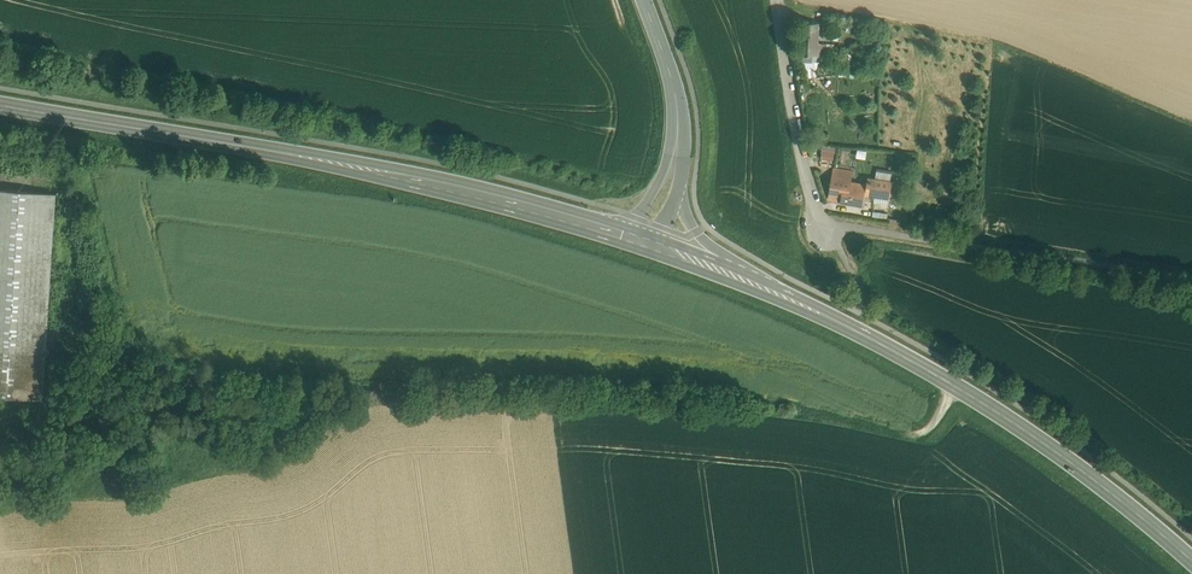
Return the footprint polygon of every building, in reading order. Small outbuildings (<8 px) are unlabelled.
[(819,23),(801,22),(799,46),(806,47),(806,40),(818,40),(819,23)] [(827,44),(818,43),(818,47),(817,55),(826,56),(827,44)] [(806,47),(799,46),(799,54),(817,55),(818,47),(806,47)] [(853,172),(834,168),(830,192),(843,194),(842,200),(862,204),(865,185),(851,183),(853,172)] [(891,183),(869,179),(866,193),(889,197),(891,183)] [(42,398),(54,192),(0,189),(0,395),(42,398)] [(843,194),(830,192),(829,198),(842,200),(843,194)]
